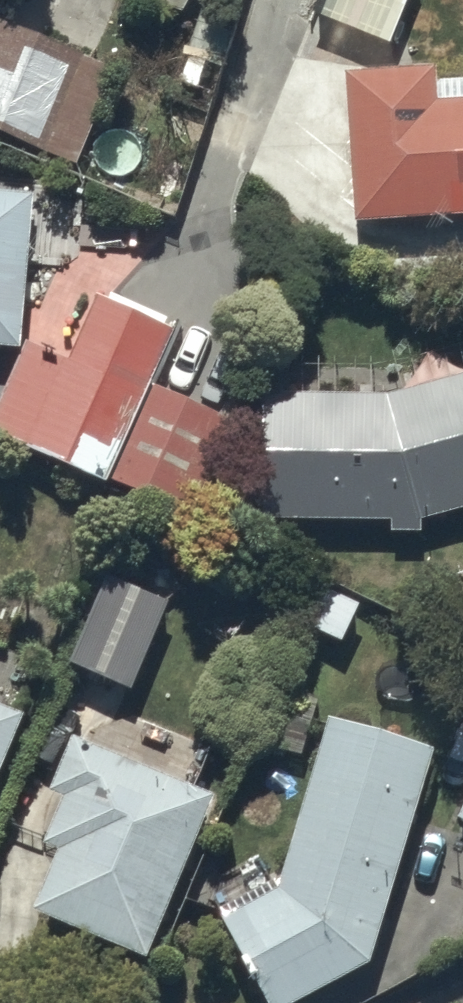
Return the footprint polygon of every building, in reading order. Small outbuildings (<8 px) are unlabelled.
[(79,162),(118,67),(0,20),(0,130),(79,162)] [(355,217),(462,211),(462,76),(438,77),(437,63),(347,68),(355,217)] [(17,344),(32,193),(0,189),(0,342),(17,344)] [(0,396),(0,430),(107,481),(110,476),(189,513),(234,417),(152,379),(178,324),(99,286),(66,356),(29,339),(0,396)] [(262,515),(392,516),(392,528),(421,528),(421,516),(462,504),(462,369),(393,388),(262,390),(262,515)] [(53,694),(93,710),(108,672),(118,676),(152,591),(110,574),(77,656),(70,653),(53,694)] [(0,700),(0,771),(24,709),(0,700)] [(329,714),(281,875),(220,907),(271,1002),(292,1002),(374,960),(436,744),(329,714)] [(147,954),(211,789),(78,734),(54,790),(62,793),(44,839),(61,845),(35,910),(147,954)]
